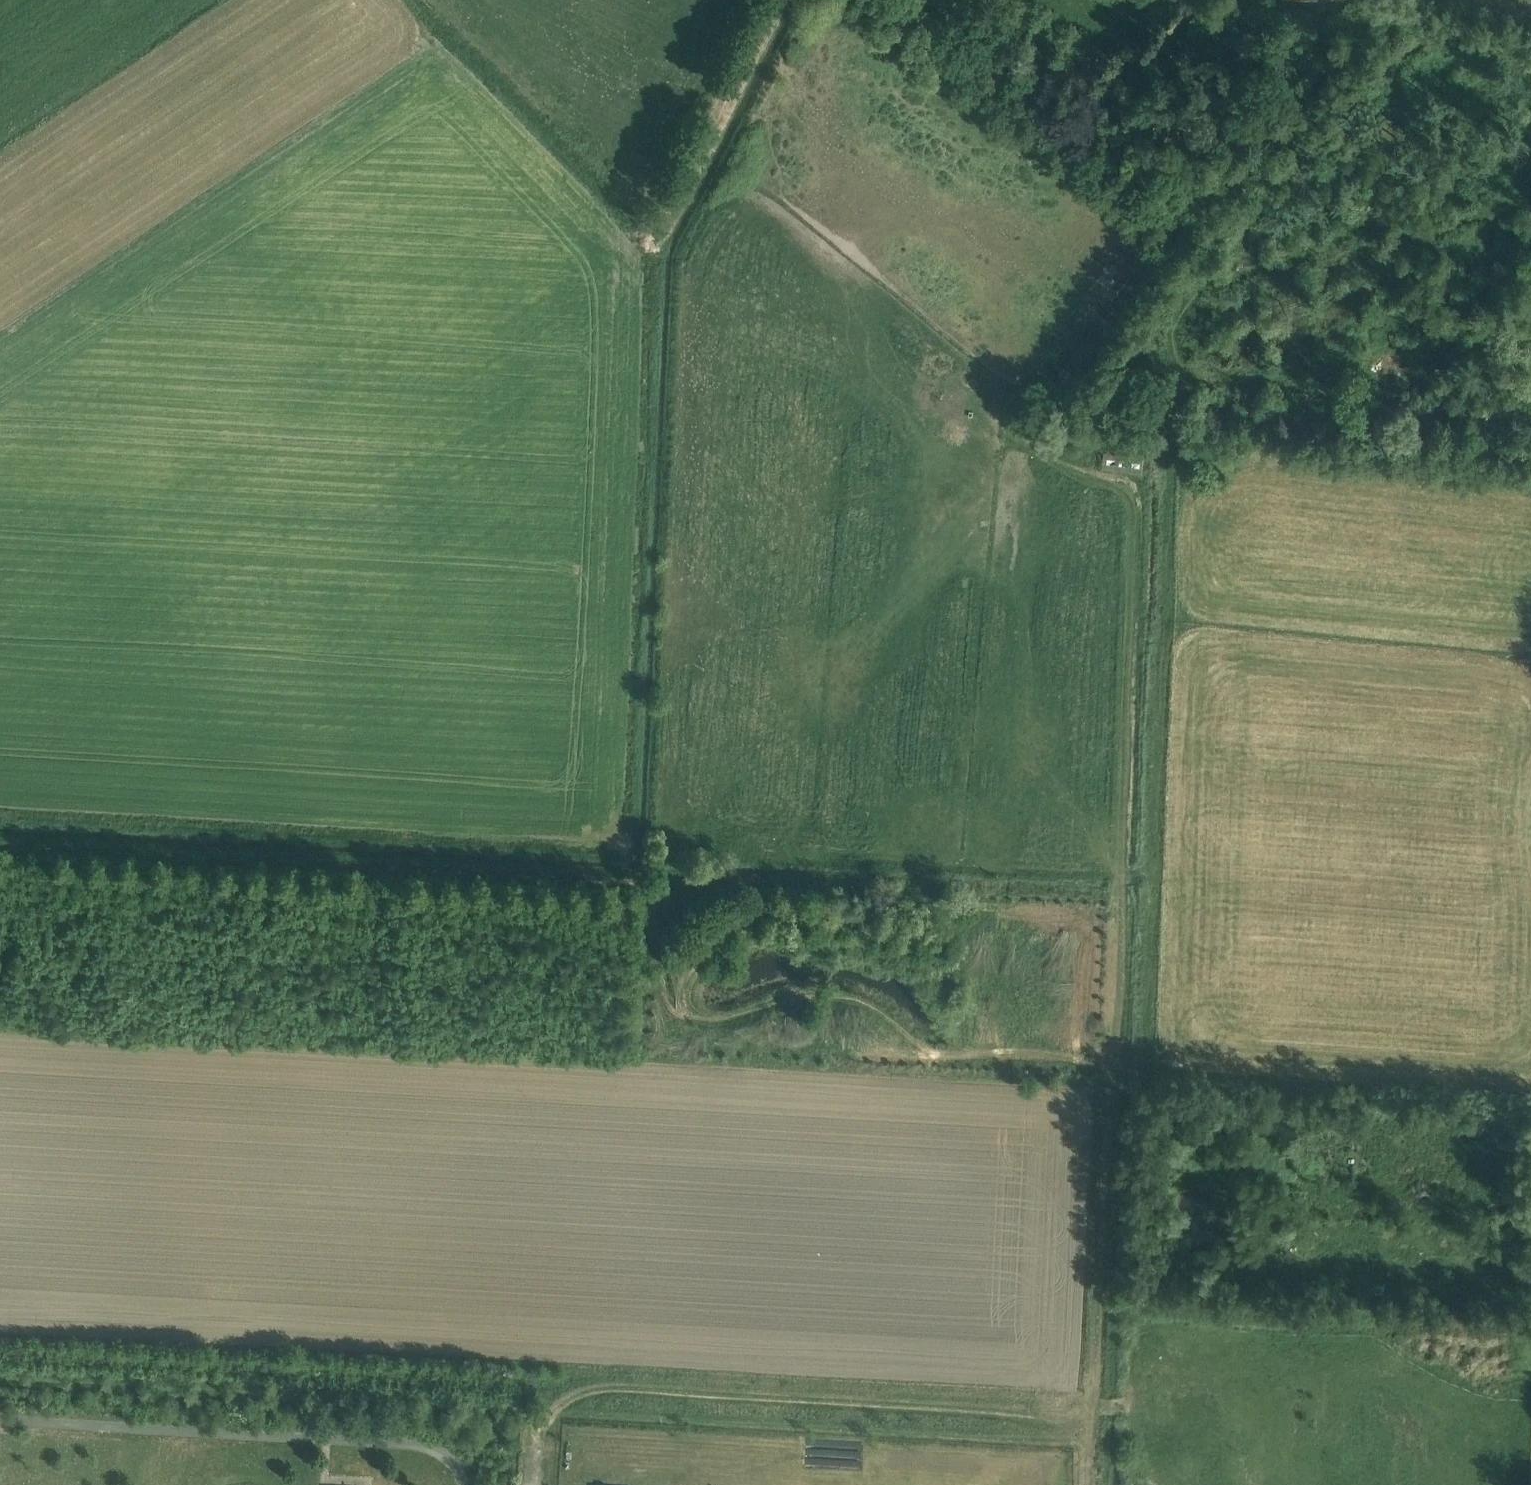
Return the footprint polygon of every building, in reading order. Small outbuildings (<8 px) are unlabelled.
[(1105,451),(1103,468),(1144,472),(1145,455),(1105,451)]
